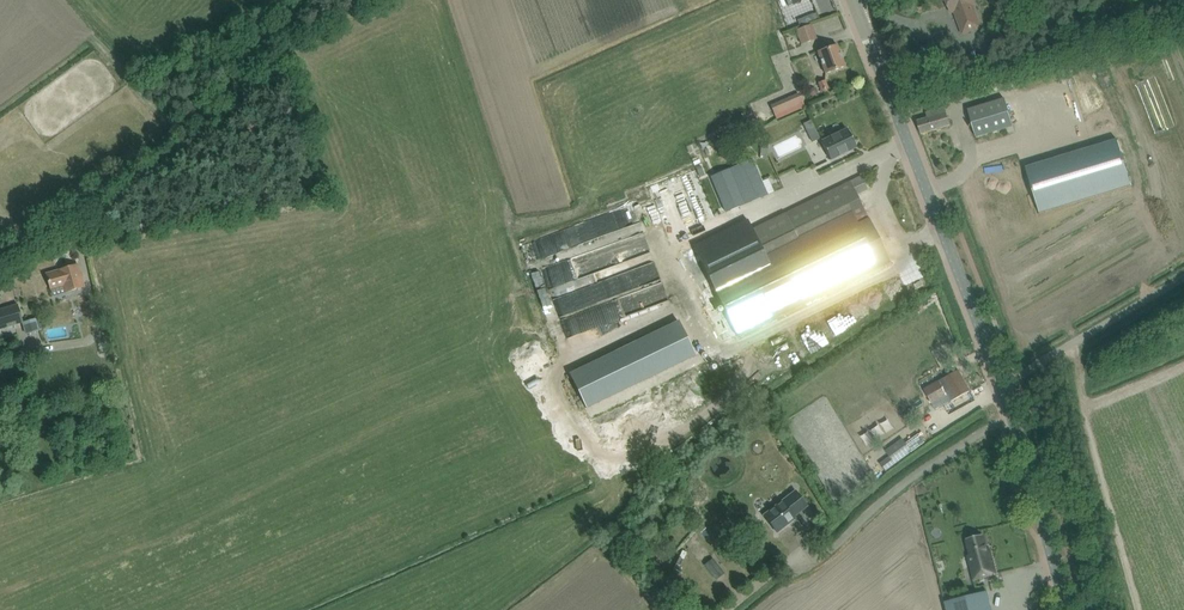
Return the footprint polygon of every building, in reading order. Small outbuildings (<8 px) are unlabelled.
[(948,6),(950,5),(953,12),(955,11),(963,34),(981,27),(973,5),(975,4),(973,0),(946,0),(948,6)] [(837,45),(818,51),(825,72),(845,66),(837,45)] [(968,110),(976,137),(1013,126),(1010,114),(1028,109),(1026,102),(1040,98),(1037,89),(968,110)] [(776,114),(777,119),(801,108),(800,104),(803,103),(799,93),(771,105),(775,115),(776,114)] [(951,125),(945,107),(926,112),(928,118),(917,121),(921,134),(951,125)] [(812,120),(804,124),(813,143),(821,139),(812,120)] [(856,147),(847,129),(821,141),(830,160),(856,147)] [(1117,139),(1025,167),(1039,213),(1131,185),(1117,139)] [(711,176),(726,212),(768,194),(753,159),(711,176)] [(709,278),(737,335),(737,336),(890,262),(857,194),(868,189),(861,176),(752,230),(771,269),(718,295),(710,278),(709,278)] [(0,209),(0,224),(9,216),(1,208),(0,209)] [(78,265),(47,274),(51,289),(64,285),(66,292),(84,286),(78,265)] [(0,310),(0,329),(23,322),(18,304),(0,310)] [(31,317),(34,329),(50,325),(47,314),(31,317)] [(678,321),(570,374),(586,408),(695,355),(678,321)] [(948,395),(951,401),(970,391),(959,370),(924,389),(932,404),(948,395)] [(747,432),(760,426),(757,418),(743,423),(747,432)] [(890,456),(896,464),(917,448),(913,442),(907,446),(902,439),(886,451),(888,453),(890,456)] [(896,464),(890,456),(880,463),(886,471),(896,464)] [(795,491),(764,515),(777,532),(795,518),(793,516),(807,506),(795,491)] [(995,573),(989,550),(987,550),(983,535),(967,539),(971,555),(975,554),(977,565),(971,567),(974,578),(995,573)] [(724,573),(713,559),(705,565),(716,579),(724,573)] [(987,591),(945,602),(947,609),(991,609),(987,591)]
